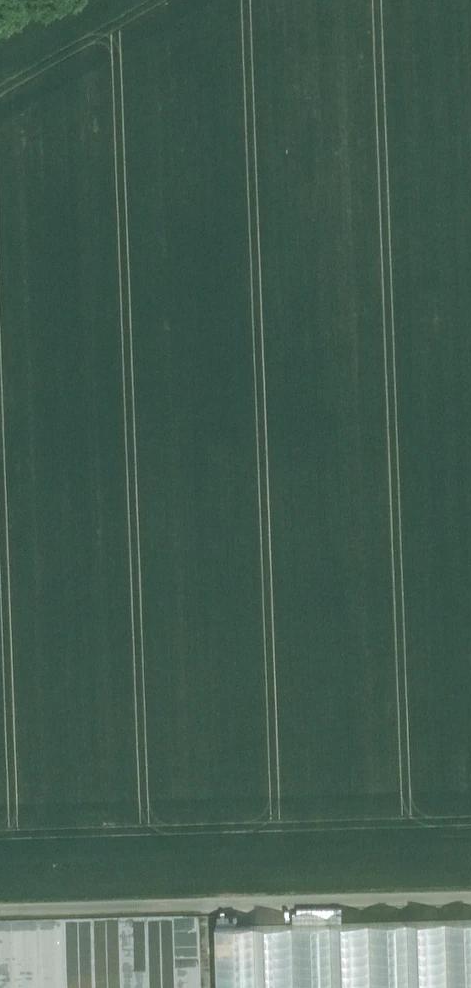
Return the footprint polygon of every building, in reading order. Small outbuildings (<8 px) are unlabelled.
[(218,927),(220,987),(470,987),(470,919),(218,927)]
